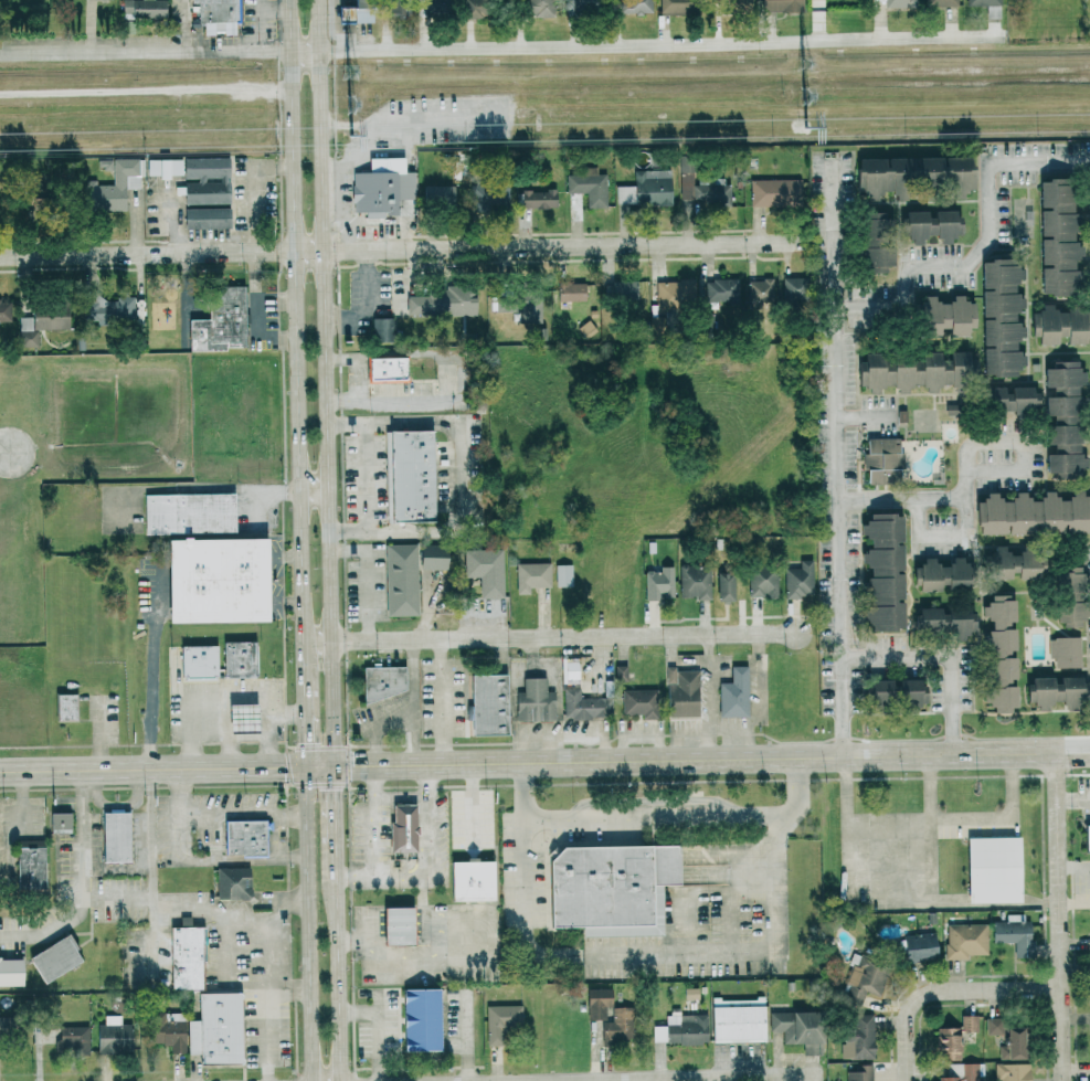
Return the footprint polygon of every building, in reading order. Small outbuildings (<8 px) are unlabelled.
[(122,0),(122,20),(165,18),(164,0),(127,0),(122,0)] [(190,4),(197,4),(197,23),(203,23),(203,35),(235,35),(235,24),(238,24),(238,0),(190,0),(190,4)] [(383,16),(402,17),(403,0),(384,0),(383,16)] [(465,18),(488,17),(487,0),(464,0),(465,18)] [(519,17),(550,17),(550,0),(519,0),(519,17)] [(564,11),(592,14),(593,0),(565,0),(564,11)] [(652,13),(651,0),(619,0),(619,14),(652,13)] [(689,15),(689,0),(661,0),(660,14),(689,15)] [(727,10),(750,10),(751,0),(727,0),(727,10)] [(803,12),(803,0),(762,0),(762,12),(803,12)] [(967,5),(987,5),(987,18),(1001,18),(1001,0),(967,0),(967,5)] [(365,23),(366,6),(339,5),(339,22),(365,23)] [(728,206),(728,178),(694,178),(694,156),(679,156),(679,206),(728,206)] [(971,156),(855,160),(856,194),(867,194),(867,201),(879,200),(879,192),(892,192),(893,200),(904,200),(903,184),(946,182),(947,199),(963,199),(963,191),(972,191),(971,156)] [(138,158),(113,159),(114,185),(95,185),(95,181),(82,181),(83,212),(124,211),(124,188),(139,188),(138,158)] [(184,204),(229,204),(229,158),(183,158),(184,180),(184,204)] [(404,158),(368,158),(368,173),(353,173),(353,213),(397,213),(397,172),(404,172),(404,158)] [(182,159),(147,160),(147,174),(157,174),(157,178),(182,177),(182,159)] [(606,208),(606,174),(596,174),(596,167),(578,167),(578,174),(566,174),(566,193),(586,193),(586,208),(606,208)] [(671,204),(670,170),(634,171),(634,186),(616,186),(616,205),(671,204)] [(750,180),(750,208),(801,207),(801,179),(750,180)] [(1040,296),(1069,296),(1068,288),(1076,288),(1075,258),(1082,258),(1082,244),(1071,244),(1071,180),(1039,180),(1040,296)] [(470,182),(469,210),(508,212),(509,183),(470,182)] [(454,185),(421,185),(421,205),(453,206),(454,185)] [(522,190),(522,209),(556,208),(556,190),(522,190)] [(229,228),(229,208),(184,208),(185,229),(229,228)] [(906,212),(907,245),(923,244),(923,237),(939,236),(940,244),(951,244),(950,235),(959,235),(959,212),(926,213),(926,211),(906,212)] [(885,273),(885,267),(892,267),(893,244),(891,244),(891,219),(880,219),(880,213),(860,213),(859,273),(885,273)] [(980,261),(984,373),(993,378),(1016,377),(1016,375),(1024,360),(1024,357),(1015,351),(1015,344),(1019,337),(1024,337),(1024,328),(1015,323),(1015,309),(1024,309),(1024,299),(1014,294),(1014,287),(1018,280),(1023,280),(1023,271),(1015,267),(1015,259),(980,261)] [(782,301),(804,301),(805,278),(782,278),(782,301)] [(704,307),(738,308),(739,280),(705,279),(704,307)] [(695,280),(657,280),(658,308),(695,308),(695,280)] [(747,280),(748,309),(773,309),(773,280),(747,280)] [(637,281),(612,281),(612,299),(636,300),(637,281)] [(586,301),(585,283),(558,283),(558,301),(586,301)] [(475,315),(475,285),(445,285),(445,290),(426,290),(426,296),(407,296),(407,316),(475,315)] [(189,350),(245,349),(243,286),(208,287),(208,319),(188,320),(189,350)] [(133,298),(97,299),(96,290),(82,291),(83,322),(133,320),(133,298)] [(541,323),(542,292),(515,291),(514,322),(541,323)] [(920,336),(939,337),(939,329),(948,329),(948,337),(967,337),(967,328),(974,329),(974,304),(964,303),(964,296),(952,296),(952,303),(936,303),(936,296),(920,296),(920,336)] [(11,322),(10,300),(0,300),(0,322),(11,322)] [(37,346),(37,330),(66,330),(66,303),(32,304),(32,317),(19,317),(19,346),(37,346)] [(1054,311),(1054,305),(1041,305),(1041,312),(1031,312),(1031,337),(1037,337),(1037,345),(1057,345),(1057,337),(1066,337),(1066,345),(1085,345),(1085,336),(1089,336),(1089,310),(1054,311)] [(375,318),(376,342),(392,341),(392,318),(375,318)] [(864,353),(863,358),(859,364),(855,388),(860,387),(872,394),(877,393),(881,388),(895,385),(896,394),(906,393),(912,384),(916,385),(930,393),(934,394),(940,385),(955,387),(958,386),(962,380),(973,378),(976,361),(968,359),(967,354),(950,351),(948,362),(940,360),(939,351),(919,354),(916,359),(911,360),(864,353)] [(405,358),(367,358),(368,381),(405,380),(405,358)] [(1046,473),(1086,473),(1086,456),(1078,456),(1077,384),(1084,384),(1084,371),(1076,371),(1076,362),(1044,362),(1044,420),(1045,420),(1046,473)] [(1007,387),(981,388),(982,412),(1036,411),(1035,387),(1007,388),(1007,387)] [(389,522),(434,522),(434,431),(389,432),(389,522)] [(899,439),(866,439),(867,453),(864,453),(864,484),(898,484),(898,469),(904,469),(904,453),(899,453),(899,439)] [(1084,500),(1084,491),(1072,491),(1072,500),(1055,500),(1055,492),(1041,492),(1041,502),(1027,502),(1027,493),(1012,493),(1012,501),(996,501),(996,494),(984,494),(984,503),(975,503),(975,534),(1089,534),(1089,500),(1084,500)] [(143,495),(144,535),(235,534),(234,494),(143,495)] [(904,628),(902,571),(900,514),(868,516),(868,523),(859,524),(860,538),(869,538),(869,551),(860,551),(861,565),(869,565),(869,579),(862,579),(864,621),(870,621),(871,630),(904,628)] [(265,540),(165,541),(166,621),(266,621),(265,540)] [(385,616),(417,616),(417,544),(385,545),(385,616)] [(446,569),(445,544),(419,545),(420,570),(446,569)] [(990,579),(1014,578),(1014,579),(1043,579),(1042,552),(1006,553),(1006,545),(989,545),(990,579)] [(502,597),(501,549),(462,550),(462,577),(478,576),(478,597),(502,597)] [(969,587),(969,556),(950,556),(950,566),(936,566),(936,557),(923,557),(923,565),(914,565),(914,591),(940,590),(940,588),(969,587)] [(812,560),(800,560),(800,568),(784,568),(785,599),(812,598),(812,560)] [(516,563),(517,594),(529,594),(529,587),(551,587),(550,562),(516,563)] [(572,586),(572,564),(555,565),(556,587),(572,586)] [(710,598),(710,565),(679,565),(680,599),(710,598)] [(674,599),(673,566),(660,566),(660,571),(645,572),(646,600),(674,599)] [(749,598),(777,597),(777,566),(748,566),(749,598)] [(1055,625),(1080,625),(1080,617),(1088,617),(1087,600),(1080,600),(1080,567),(1055,567),(1055,625)] [(733,572),(716,572),(717,600),(733,600),(733,572)] [(1014,595),(990,595),(990,603),(981,603),(982,618),(991,618),(991,632),(986,632),(987,703),(992,703),(992,711),(1016,711),(1015,681),(1016,681),(1015,653),(1015,624),(1014,624),(1014,595)] [(918,632),(951,632),(951,639),(972,639),(972,608),(918,608),(918,632)] [(1080,666),(1079,636),(1048,637),(1049,658),(1054,658),(1054,667),(1080,666)] [(223,677),(256,676),(255,641),(222,642),(223,677)] [(216,677),(215,644),(179,645),(180,678),(216,677)] [(627,680),(626,665),(615,666),(616,680),(627,680)] [(404,666),(362,667),(363,698),(405,697),(404,666)] [(719,717),(748,716),(748,666),(731,666),(731,682),(719,682),(719,717)] [(668,716),(698,716),(697,669),(667,670),(668,716)] [(505,674),(470,674),(471,734),(507,734),(505,674)] [(1062,702),(1062,709),(1078,709),(1078,698),(1085,698),(1085,676),(1055,676),(1028,676),(1028,701),(1034,701),(1034,710),(1047,710),(1047,702),(1062,702)] [(516,692),(517,721),(555,720),(554,691),(546,692),(545,677),(523,678),(523,691),(516,692)] [(869,679),(869,705),(894,704),(894,706),(924,705),(923,678),(869,679)] [(580,688),(563,688),(564,718),(611,717),(610,697),(580,698),(580,688)] [(622,714),(643,714),(643,719),(656,718),(655,689),(622,690),(622,714)] [(56,694),(56,721),(77,721),(76,693),(56,694)] [(256,703),(227,704),(228,733),(256,732),(256,703)] [(389,822),(392,822),(391,805),(415,805),(416,858),(390,859),(389,822)] [(102,862),(130,861),(129,810),(101,810),(102,862)] [(49,813),(49,833),(69,832),(69,812),(49,813)] [(224,820),(225,856),(265,855),(265,820),(224,820)] [(966,837),(1020,836),(1022,900),(967,901),(966,837)] [(561,846),(679,844),(679,883),(650,883),(652,925),(549,926),(548,860),(561,846)] [(16,847),(15,892),(43,893),(44,847),(16,847)] [(496,900),(453,901),(452,860),(495,859),(496,900)] [(249,867),(216,867),(216,899),(250,899),(249,867)] [(382,907),(383,945),(412,945),(412,907),(382,907)] [(1014,958),(1030,957),(1029,914),(1006,915),(1007,921),(992,922),(993,943),(1014,942),(1014,958)] [(946,959),(970,959),(970,955),(987,954),(987,923),(945,924),(946,959)] [(170,926),(171,990),(202,989),(201,926),(170,926)] [(935,933),(902,934),(902,960),(935,959),(935,933)] [(43,983),(82,959),(67,934),(28,957),(43,983)] [(877,995),(886,964),(854,954),(840,1002),(860,1007),(865,992),(877,995)] [(21,986),(21,958),(0,958),(0,986),(21,986)] [(439,988),(402,988),(403,1051),(440,1051),(439,988)] [(587,989),(588,1020),(606,1019),(606,1006),(612,1006),(611,988),(587,989)] [(198,993),(198,1020),(187,1020),(187,1054),(199,1054),(199,1064),(241,1063),(239,992),(198,993)] [(712,1042),(765,1041),(764,998),(711,999),(712,1042)] [(486,1005),(487,1046),(505,1046),(505,1031),(522,1031),(521,1005),(486,1005)] [(612,1021),(601,1022),(602,1042),(634,1041),(633,1006),(612,1007),(612,1021)] [(707,1014),(680,1015),(680,1008),(668,1009),(668,1025),(652,1026),(653,1045),(708,1042),(707,1014)] [(769,1012),(770,1032),(782,1031),(783,1044),(803,1043),(803,1055),(822,1054),(820,1011),(769,1012)] [(185,1052),(184,1013),(167,1013),(167,1012),(149,1013),(150,1044),(170,1044),(170,1053),(185,1052)] [(874,1014),(854,1014),(853,1028),(844,1027),(843,1046),(849,1046),(849,1059),(873,1060),(874,1014)] [(120,1015),(104,1015),(104,1024),(97,1024),(96,1049),(131,1050),(132,1024),(120,1024),(120,1015)] [(960,1059),(959,1032),(978,1032),(977,1015),(960,1015),(960,1027),(937,1027),(937,1059),(960,1059)] [(1002,1018),(986,1017),(986,1034),(1001,1034),(1002,1018)] [(33,1044),(56,1043),(55,1025),(33,1026),(33,1044)] [(59,1052),(88,1051),(88,1026),(59,1027),(59,1052)] [(1023,1026),(1005,1027),(1005,1044),(999,1045),(999,1060),(1024,1059),(1023,1026)] [(977,1063),(947,1064),(947,1077),(939,1077),(939,1080),(977,1080),(977,1063)] [(994,1064),(995,1079),(1000,1079),(1000,1080),(1029,1080),(1029,1063),(994,1064)] [(854,1065),(854,1071),(846,1071),(847,1080),(872,1080),(871,1064),(854,1065)]
